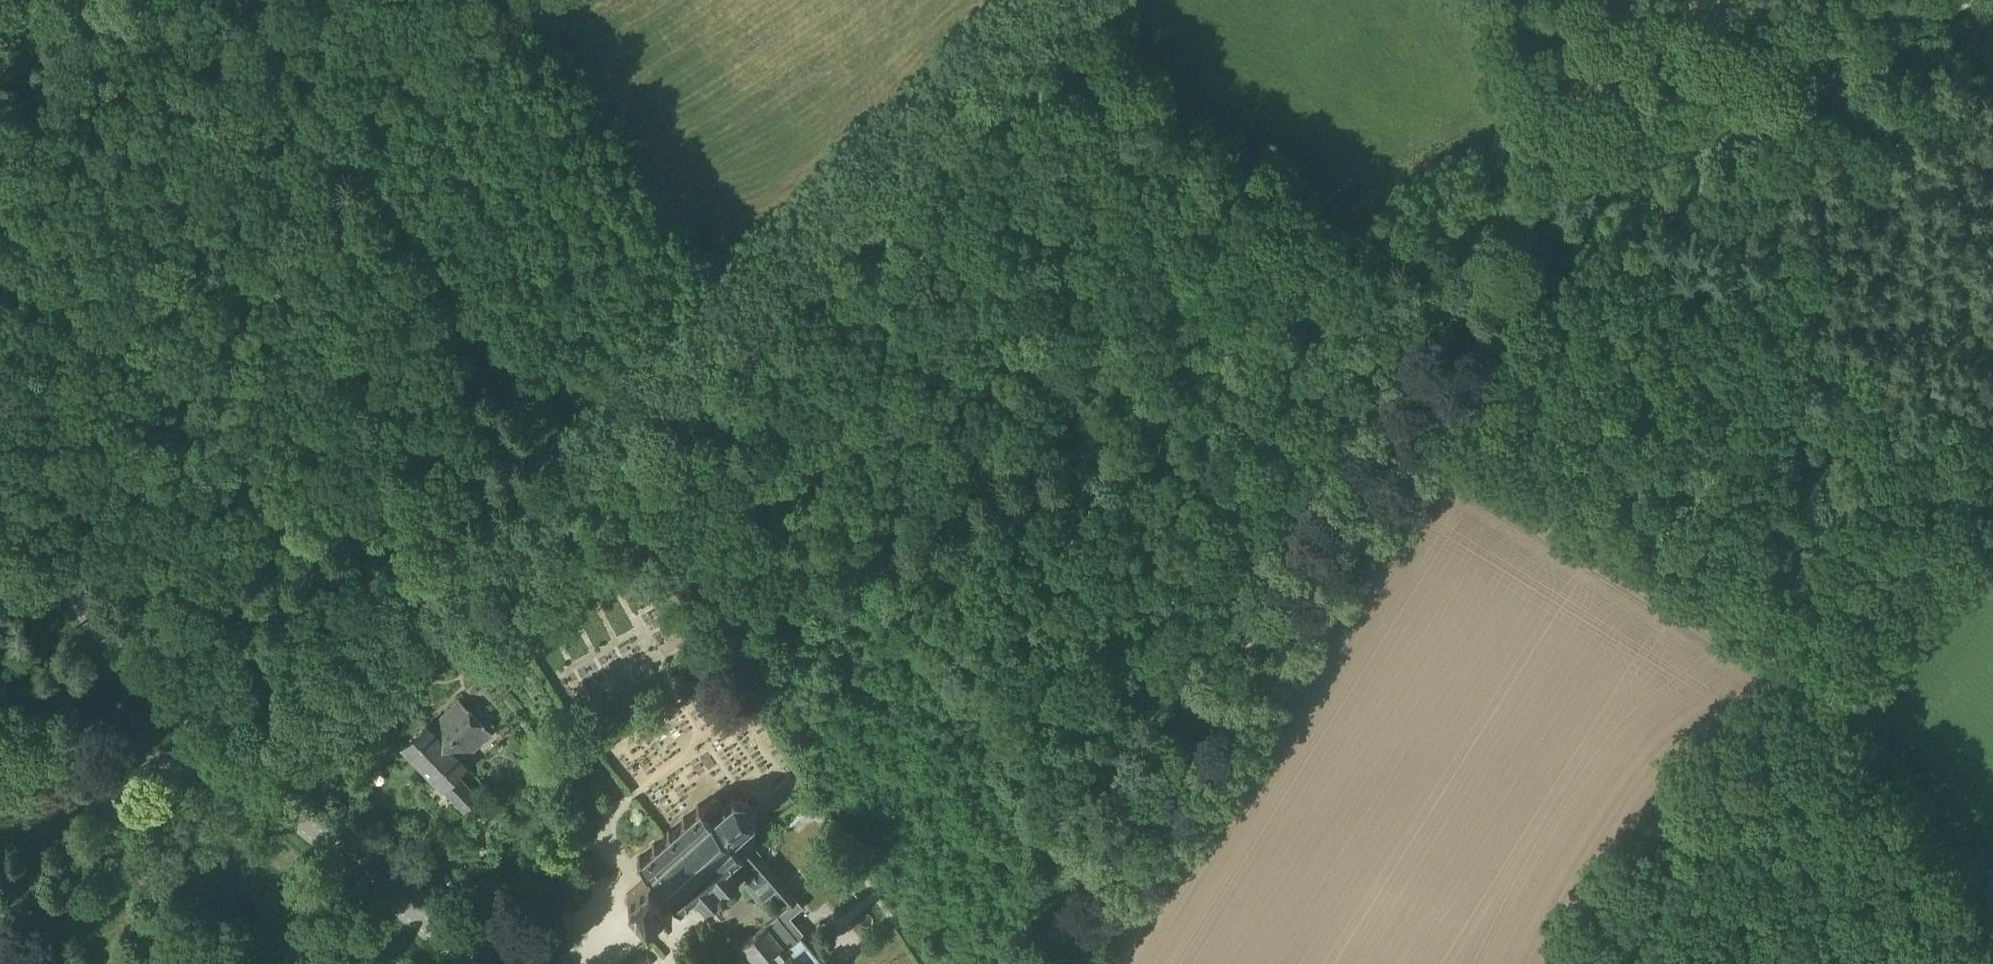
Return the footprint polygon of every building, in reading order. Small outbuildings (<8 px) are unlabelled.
[(503,622),(513,612),(505,604),(495,614),(503,622)] [(519,657),(515,663),(519,670),(526,669),(530,662),(526,656),(519,657)] [(750,725),(761,717),(748,700),(738,708),(750,725)] [(430,730),(461,762),(491,734),(460,701),(430,730)] [(464,766),(461,762),(430,730),(427,726),(403,749),(441,788),(442,787),(464,810),(478,797),(456,774),(464,766)] [(775,891),(788,906),(795,899),(758,856),(763,856),(767,853),(766,849),(753,839),(754,835),(747,827),(752,823),(753,810),(745,801),(735,801),(708,822),(697,813),(637,863),(648,877),(626,895),(644,915),(666,899),(681,909),(695,896),(705,907),(738,879),(733,874),(746,864),(738,856),(740,854),(750,865),(756,870),(745,881),(745,886),(757,900),(763,900),(775,891)] [(784,819),(777,824),(782,831),(789,826),(784,819)] [(795,899),(788,906),(766,925),(740,947),(754,963),(815,963),(795,941),(803,934),(789,917),(801,907),(795,899)]
